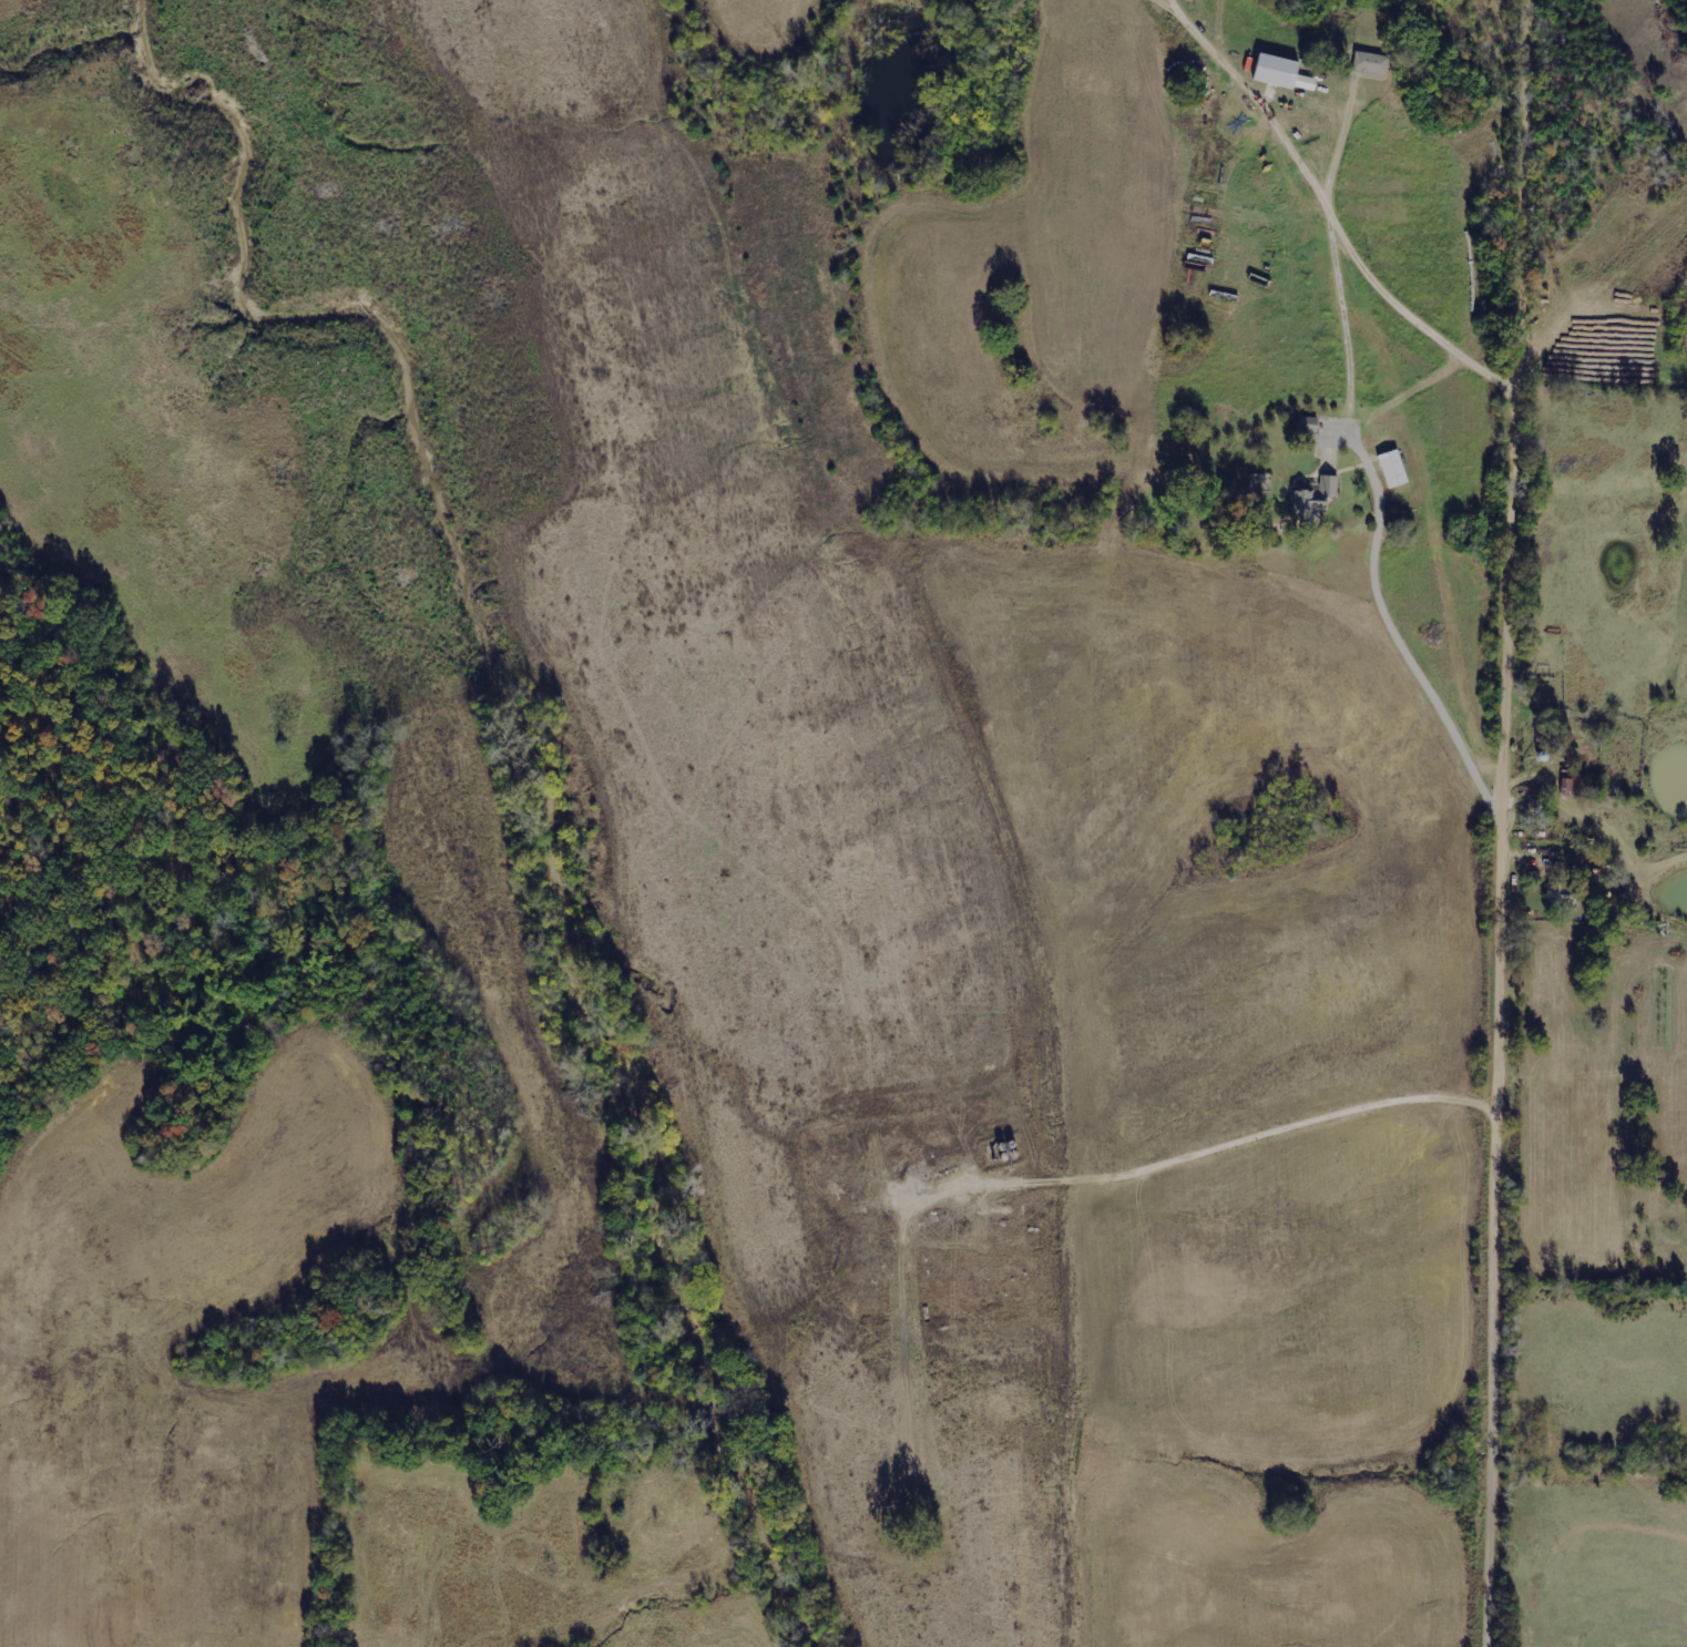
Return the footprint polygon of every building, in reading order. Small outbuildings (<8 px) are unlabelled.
[(1355,75),(1389,78),(1391,55),(1357,52),(1355,75)] [(1297,89),(1303,61),(1263,53),(1258,81),(1297,89)] [(1379,456),(1389,490),(1411,483),(1402,450),(1379,456)]
